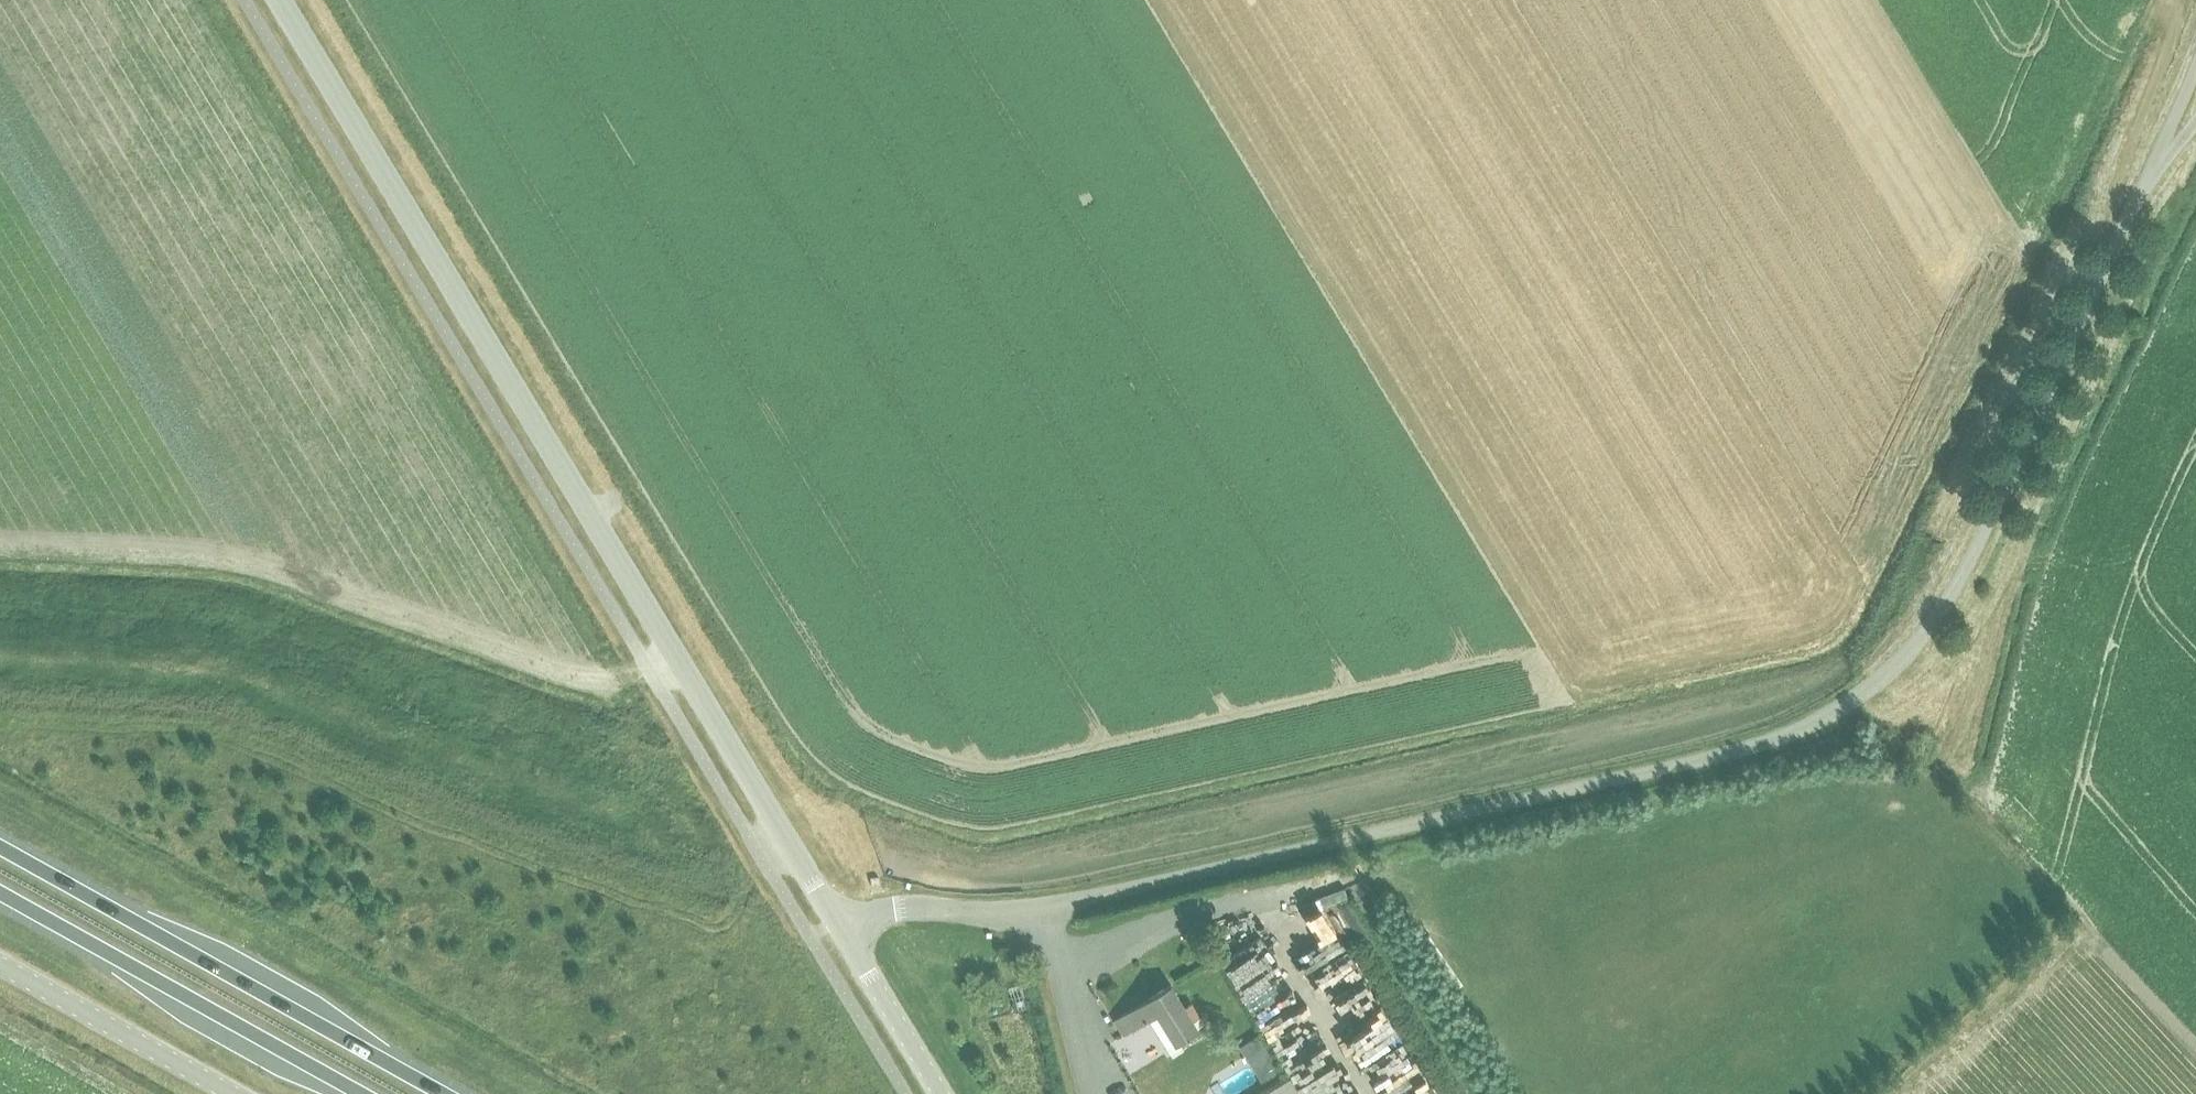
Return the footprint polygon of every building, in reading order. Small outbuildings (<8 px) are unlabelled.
[(1170,984),(1115,1018),(1125,1034),(1149,1019),(1167,1047),(1175,1043),(1197,1029),(1170,984)] [(1025,997),(1014,1001),(1017,1011),(1028,1008),(1025,997)] [(1260,1093),(1301,1093),(1289,1076),(1260,1093)]
